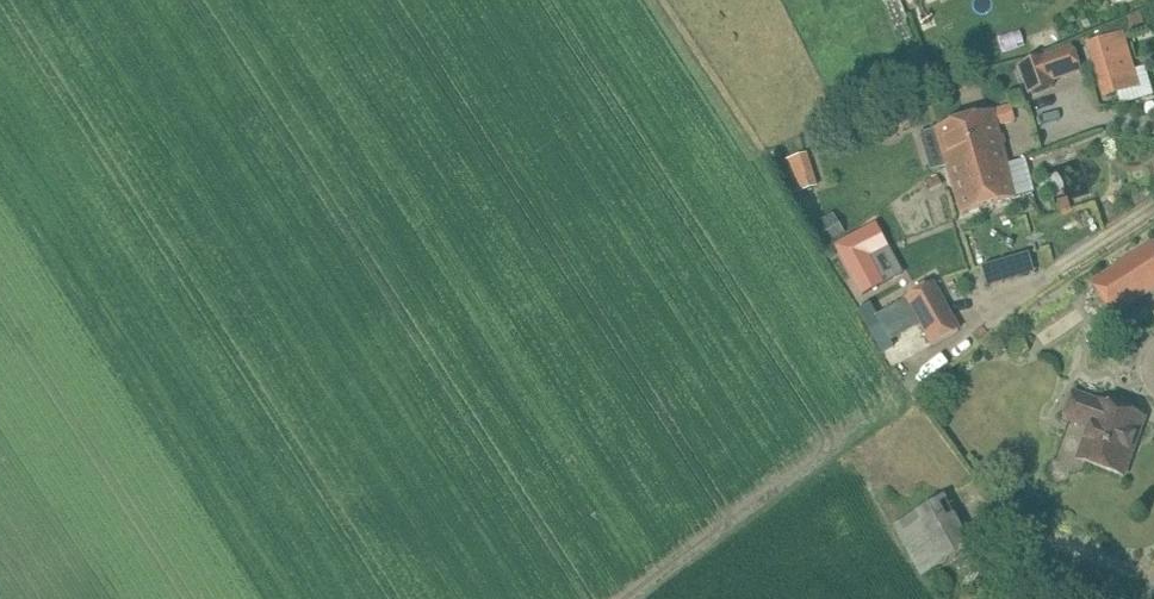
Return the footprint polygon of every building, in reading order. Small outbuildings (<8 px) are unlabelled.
[(1138,86),(1122,36),(1089,46),(1106,97),(1138,86)] [(1029,95),(1054,87),(1044,56),(1019,65),(1029,95)] [(936,129),(919,134),(930,171),(947,166),(948,168),(984,158),(987,169),(999,165),(1000,169),(1008,166),(998,125),(1015,120),(1011,107),(994,112),(936,129)] [(806,154),(788,160),(797,192),(816,186),(806,154)] [(984,158),(948,168),(962,214),(994,204),(993,204),(1016,198),(1008,166),(1000,169),(999,165),(987,169),(984,158)] [(937,174),(925,179),(929,189),(941,184),(937,174)] [(837,219),(818,230),(826,244),(846,233),(837,219)] [(873,223),(831,246),(858,296),(900,274),(873,223)] [(1114,314),(1153,288),(1153,245),(1094,284),(1114,314)] [(961,329),(935,282),(905,299),(931,346),(961,329)] [(1144,418),(1075,393),(1061,423),(1094,437),(1083,460),(1124,475),(1144,418)] [(892,527),(920,576),(973,546),(945,497),(892,527)]
